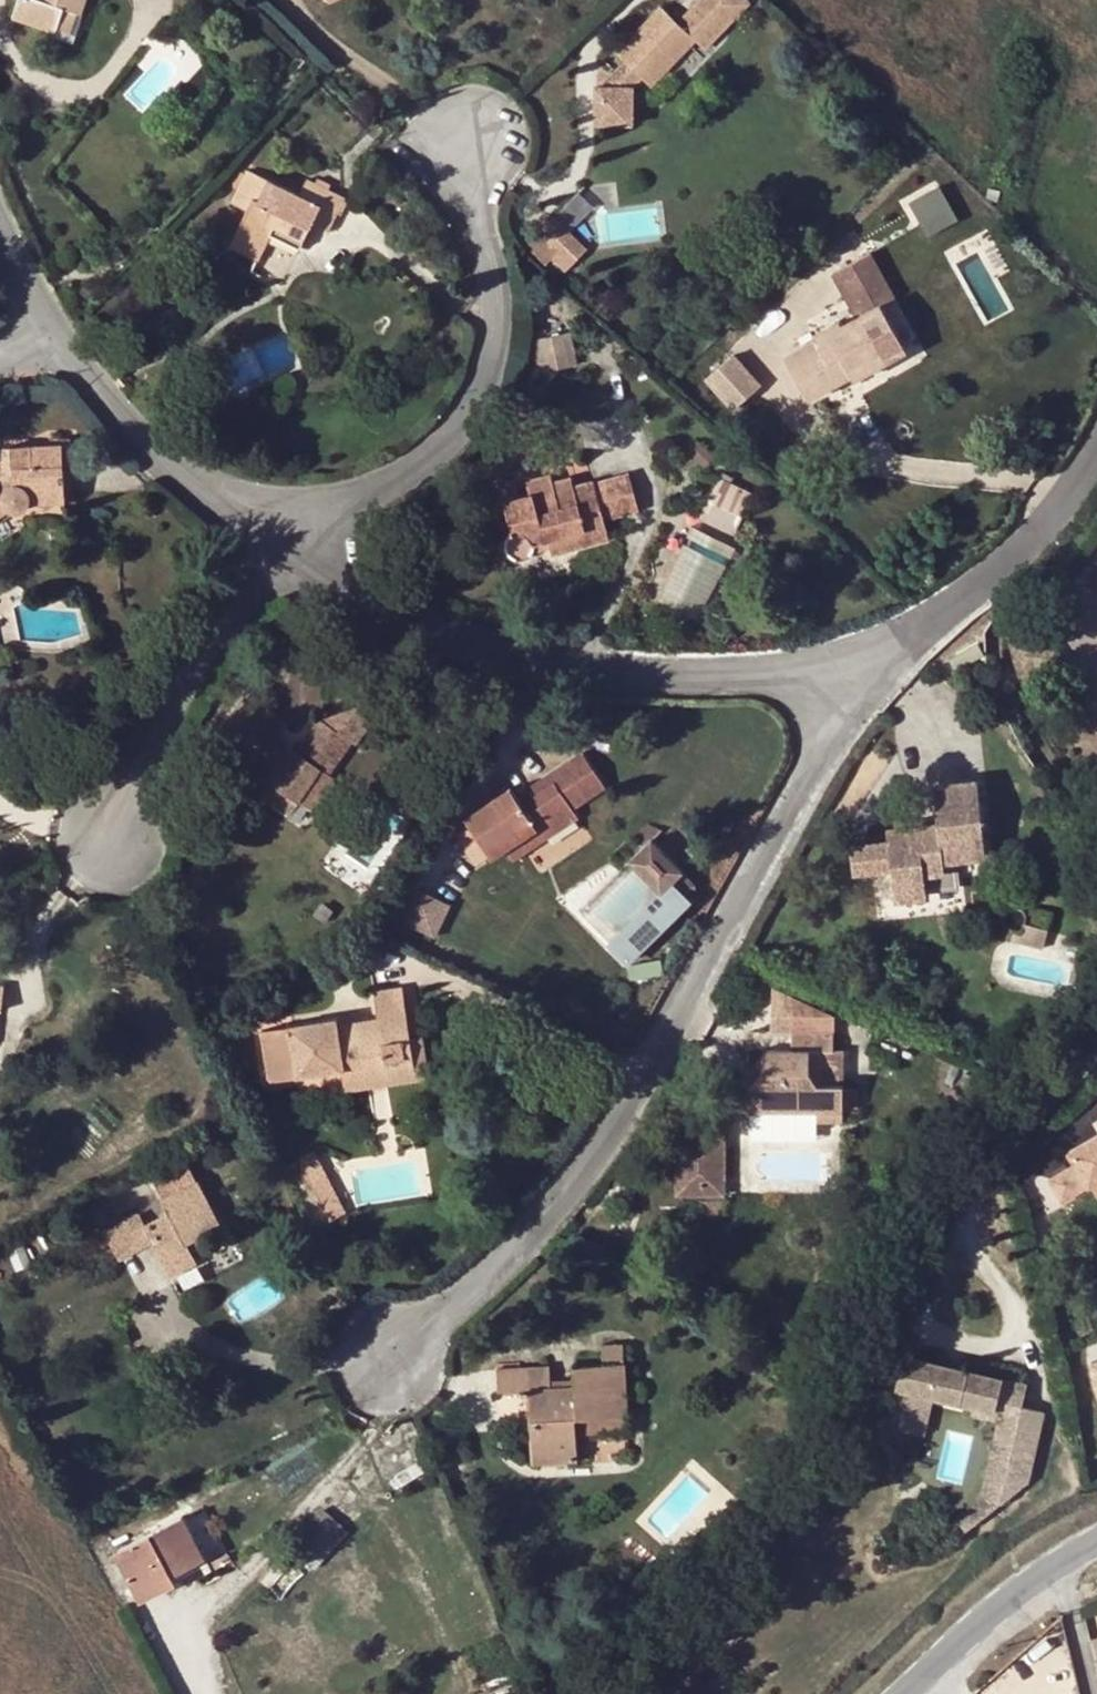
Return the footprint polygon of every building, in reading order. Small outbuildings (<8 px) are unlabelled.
[(12,16),(55,32),(65,7),(80,12),(84,0),(17,0),(12,16)] [(691,7),(718,33),(750,1),(749,0),(698,0),(691,7)] [(65,7),(55,32),(54,36),(73,44),(84,14),(80,12),(65,7)] [(642,79),(650,87),(668,68),(695,40),(704,48),(718,33),(691,7),(677,22),(660,7),(615,54),(622,61),(642,79)] [(178,36),(162,35),(161,47),(176,49),(178,36)] [(633,89),(642,79),(622,61),(600,84),(595,84),(595,124),(633,124),(633,89)] [(668,68),(650,87),(656,93),(674,74),(668,68)] [(167,120),(153,126),(158,137),(172,131),(167,120)] [(258,261),(269,240),(275,226),(303,240),(312,222),(327,230),(345,197),(306,178),(298,197),(248,171),(232,203),(249,210),(230,247),(258,261)] [(937,181),(907,198),(927,234),(957,217),(937,181)] [(988,189),(986,199),(997,201),(998,190),(988,189)] [(552,259),(565,272),(588,249),(555,216),(525,246),(545,266),(552,259)] [(275,226),(269,240),(296,254),(303,240),(275,226)] [(871,247),(829,267),(845,302),(866,292),(873,306),(894,296),(871,247)] [(855,380),(888,362),(875,339),(894,328),(880,303),(842,325),(839,319),(812,334),(816,340),(784,357),(808,399),(824,391),(850,376),(852,381),(855,380)] [(535,336),(542,369),(578,360),(571,328),(535,336)] [(875,339),(888,362),(907,351),(894,328),(875,339)] [(702,374),(719,395),(731,385),(744,400),(762,384),(732,349),(702,374)] [(850,376),(824,391),(828,398),(856,382),(855,380),(852,381),(850,376)] [(3,504),(5,507),(7,508),(8,509),(11,510),(15,511),(18,511),(21,509),(24,507),(27,504),(28,503),(28,501),(29,498),(65,496),(65,502),(75,502),(70,439),(60,440),(61,445),(3,448),(4,459),(5,473),(0,476),(0,507),(3,504)] [(533,553),(534,550),(531,544),(546,539),(548,547),(550,554),(590,543),(586,530),(605,524),(603,518),(637,509),(628,472),(594,482),(594,486),(574,491),(572,485),(571,477),(554,482),(551,473),(526,481),(529,494),(503,501),(512,533),(508,536),(506,538),(504,542),(504,545),(504,547),(506,554),(511,559),(520,561),(524,560),(528,559),(531,556),(533,553)] [(722,478),(730,482),(731,477),(724,473),(722,478)] [(751,491),(730,482),(722,478),(719,477),(701,516),(733,530),(751,491)] [(592,479),(572,485),(574,491),(594,486),(594,482),(592,479)] [(28,503),(27,504),(65,502),(65,496),(29,498),(28,501),(28,503)] [(0,507),(0,517),(11,510),(8,509),(7,508),(5,507),(3,504),(0,507)] [(586,530),(590,543),(610,537),(605,524),(586,530)] [(531,544),(534,550),(548,547),(546,539),(531,544)] [(218,739),(258,768),(270,751),(278,757),(267,774),(253,792),(287,814),(296,801),(321,768),(328,774),(352,742),(357,745),(375,719),(341,695),(323,722),(319,719),(295,751),(278,738),(284,730),(245,703),(218,739)] [(270,751),(258,768),(267,774),(278,757),(270,751)] [(546,788),(535,795),(520,804),(510,788),(465,818),(488,853),(515,835),(520,842),(538,830),(545,841),(578,819),(572,808),(605,787),(582,752),(540,780),(546,788)] [(334,778),(328,774),(321,768),(296,801),(310,810),(334,778)] [(530,787),(535,795),(546,788),(540,780),(530,787)] [(933,787),(937,825),(938,840),(920,842),(919,827),(888,831),(895,900),(926,897),(924,870),(923,863),(986,855),(977,782),(933,787)] [(938,840),(937,825),(919,827),(920,842),(938,840)] [(520,842),(506,851),(514,862),(545,841),(538,830),(520,842)] [(515,835),(488,853),(493,860),(506,851),(520,842),(515,835)] [(629,861),(661,892),(671,883),(682,871),(651,840),(629,861)] [(694,846),(683,853),(690,863),(702,857),(694,846)] [(987,864),(986,855),(923,863),(924,870),(987,864)] [(661,892),(609,944),(628,961),(689,901),(671,883),(661,892)] [(402,923),(436,938),(452,904),(417,888),(402,923)] [(1033,913),(1030,925),(1047,930),(1051,919),(1033,913)] [(1047,930),(1030,925),(1024,923),(1021,933),(1011,929),(1007,940),(1043,951),(1048,930),(1047,930)] [(337,1035),(336,1025),(335,1019),(260,1030),(268,1081),(340,1069),(341,1078),(405,1068),(401,1040),(408,1039),(400,990),(375,993),(379,1018),(380,1028),(337,1035)] [(834,1033),(834,1015),(791,995),(791,1032),(834,1033)] [(379,1018),(336,1025),(337,1035),(380,1028),(379,1018)] [(762,1055),(762,1061),(763,1072),(749,1086),(742,1079),(728,1080),(723,1084),(723,1115),(748,1115),(748,1108),(816,1107),(815,1121),(843,1121),(843,1111),(857,1111),(857,1089),(842,1090),(843,1086),(833,1086),(834,1048),(834,1033),(791,1032),(791,1051),(764,1050),(762,1055)] [(405,1068),(341,1078),(344,1091),(427,1079),(421,1037),(408,1039),(401,1040),(405,1068)] [(833,1086),(843,1086),(844,1049),(834,1048),(833,1086)] [(762,1061),(762,1055),(742,1079),(749,1086),(763,1072),(762,1061)] [(992,1082),(966,1072),(961,1084),(987,1094),(992,1082)] [(748,1121),(815,1121),(816,1107),(748,1108),(748,1115),(748,1121)] [(724,1133),(676,1133),(676,1195),(724,1195),(724,1133)] [(1096,1179),(1096,1135),(1070,1151),(1076,1163),(1049,1178),(1062,1200),(1096,1179)] [(313,1150),(297,1160),(329,1219),(345,1211),(313,1150)] [(168,1213),(146,1225),(132,1232),(142,1250),(154,1244),(171,1277),(198,1263),(192,1252),(187,1243),(203,1235),(221,1225),(183,1154),(147,1173),(168,1213)] [(132,1232),(146,1225),(139,1212),(103,1231),(119,1262),(142,1250),(132,1232)] [(208,1244),(203,1235),(187,1243),(192,1252),(208,1244)] [(550,1387),(550,1379),(549,1366),(496,1369),(497,1392),(528,1391),(531,1463),(577,1460),(576,1433),(575,1419),(625,1416),(623,1346),(602,1347),(603,1364),(572,1365),(573,1377),(574,1386),(550,1387)] [(1020,1381),(896,1351),(879,1428),(922,1439),(931,1404),(995,1422),(978,1493),(949,1513),(961,1529),(1026,1488),(1039,1412),(1016,1405),(1020,1381)] [(573,1377),(550,1379),(550,1387),(574,1386),(573,1377)] [(575,1419),(576,1433),(626,1431),(625,1416),(575,1419)] [(322,1507),(288,1546),(315,1570),(349,1531),(322,1507)] [(173,1575),(206,1557),(184,1515),(115,1551),(141,1600),(167,1587),(161,1576),(171,1570),(173,1575)] [(212,1570),(206,1557),(173,1575),(177,1582),(179,1587),(212,1570)] [(177,1582),(173,1575),(171,1570),(161,1576),(167,1587),(177,1582)]
